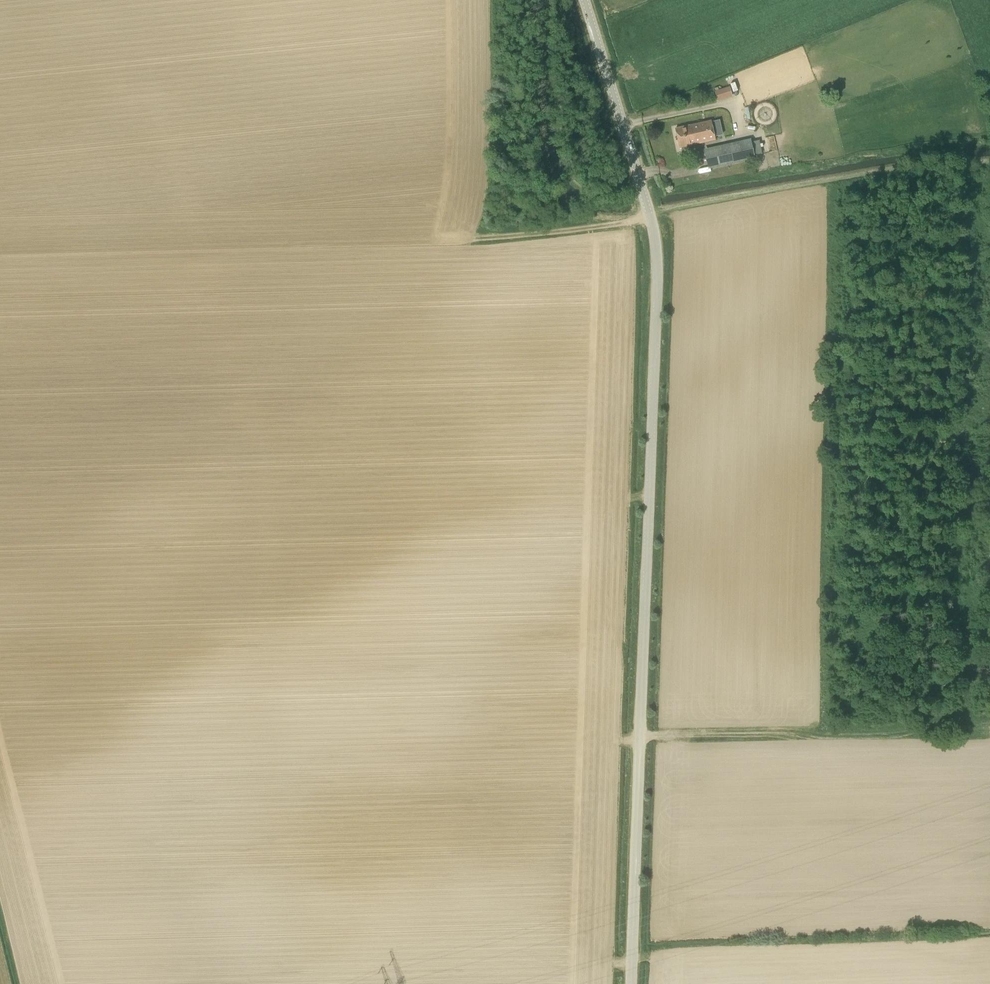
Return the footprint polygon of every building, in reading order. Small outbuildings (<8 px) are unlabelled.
[(718,101),(732,97),(730,87),(715,91),(718,101)] [(680,148),(716,140),(711,121),(676,128),(680,148)] [(708,166),(754,156),(751,142),(705,152),(708,166)]
